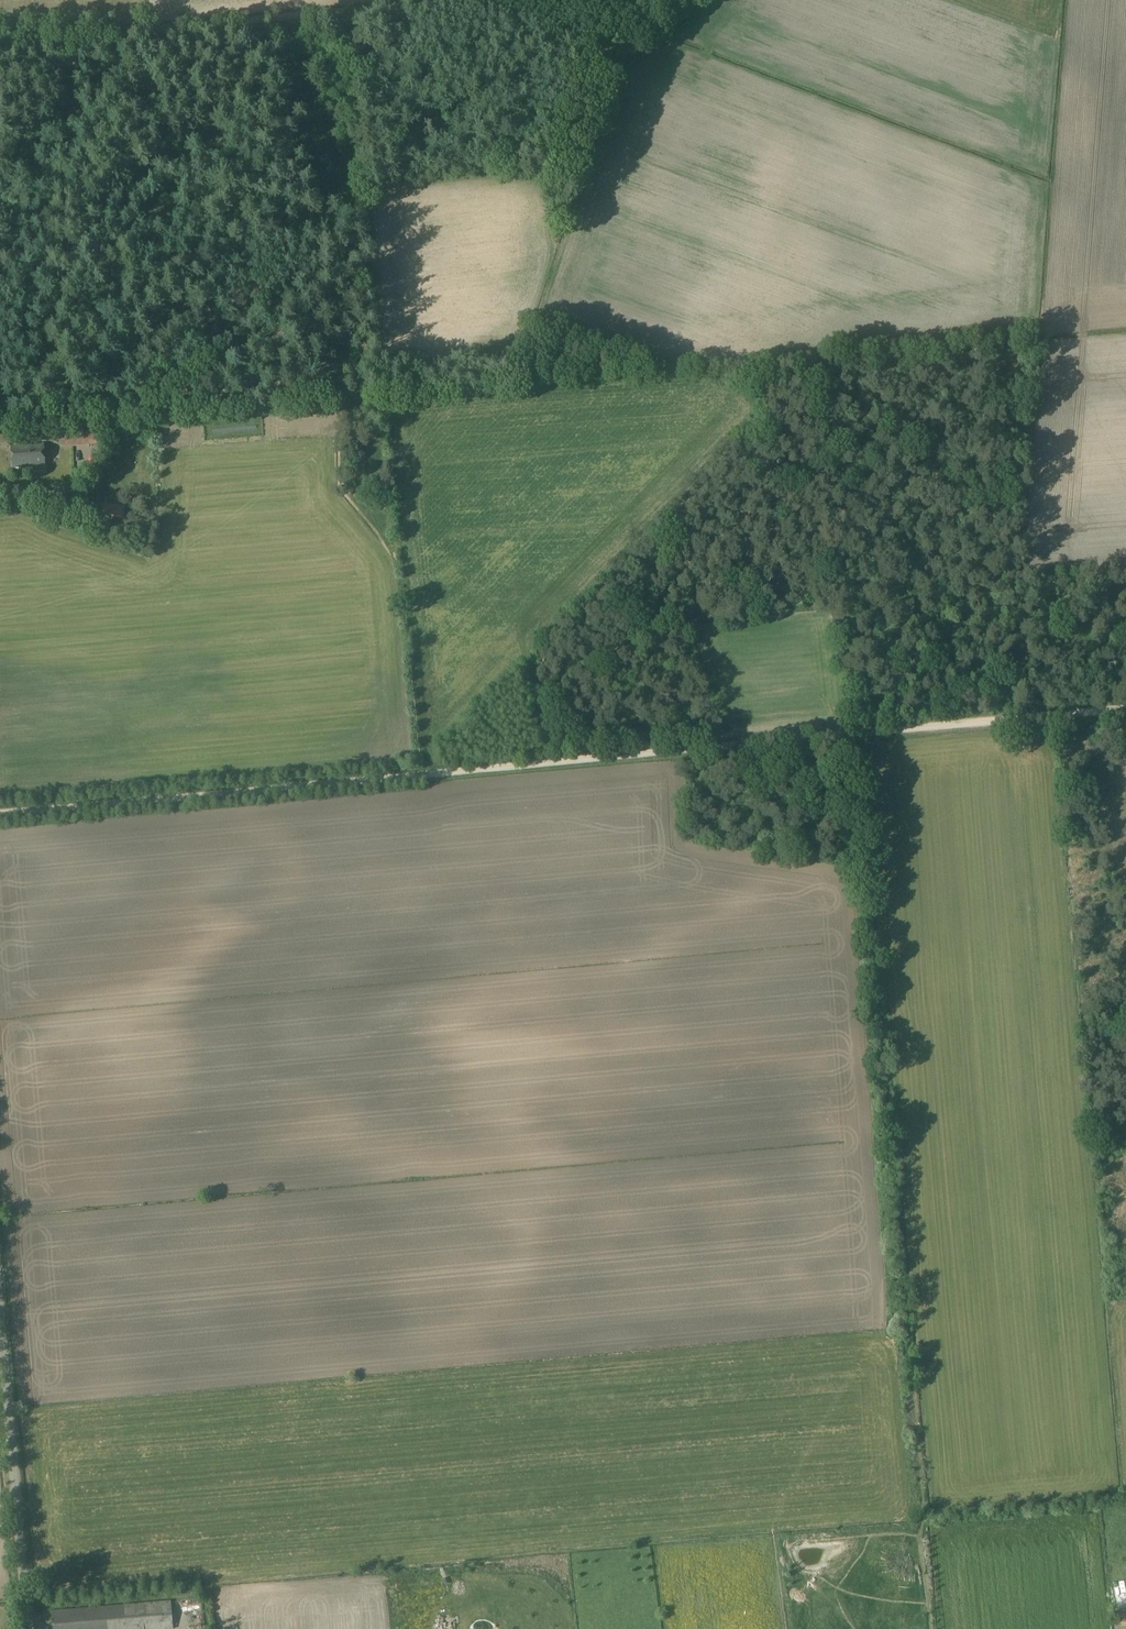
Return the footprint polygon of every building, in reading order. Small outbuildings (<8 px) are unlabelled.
[(131,422),(119,423),(119,432),(122,432),(132,431),(131,423),(131,422)] [(78,429),(65,430),(66,445),(79,444),(78,429)] [(10,445),(11,465),(42,463),(41,444),(10,445)] [(125,506),(104,503),(102,514),(123,516),(125,506)] [(171,1601),(51,1611),(53,1628),(173,1628),(171,1601)]
